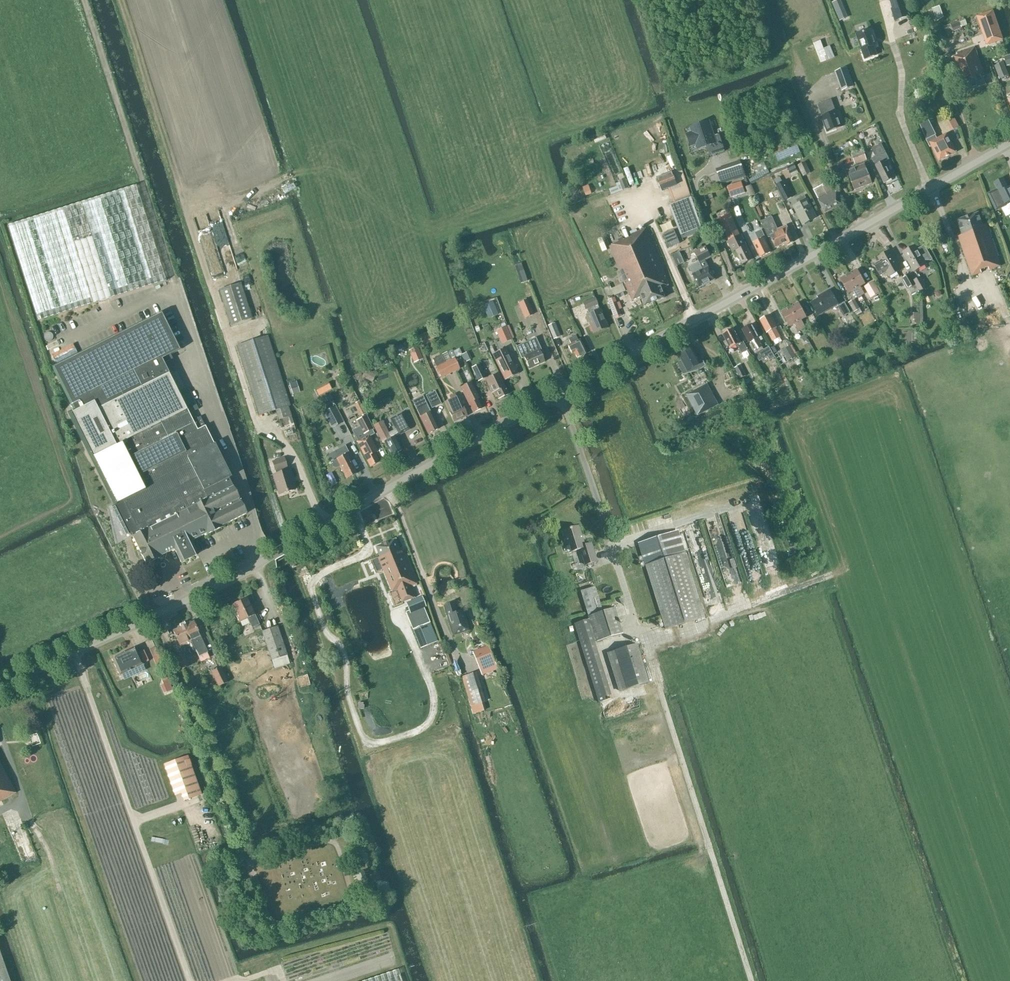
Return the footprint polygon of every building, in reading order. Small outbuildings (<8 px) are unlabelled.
[(904,0),(890,0),(893,9),(892,9),(895,20),(909,16),(904,0)] [(932,9),(937,20),(945,17),(940,6),(932,9)] [(837,11),(840,20),(848,17),(844,8),(837,11)] [(988,13),(977,17),(987,45),(1002,40),(994,16),(990,18),(988,13)] [(965,19),(951,23),(953,30),(967,26),(965,19)] [(877,45),(871,29),(856,35),(865,59),(876,55),(873,46),(877,45)] [(814,44),(821,62),(828,60),(821,41),(814,44)] [(965,91),(985,84),(982,77),(985,76),(975,47),(957,53),(958,55),(951,58),(959,81),(961,81),(965,91)] [(1004,63),(995,66),(1000,79),(1003,78),(1008,76),(1009,75),(1004,63)] [(842,91),(854,87),(847,68),(836,72),(842,91)] [(835,112),(833,106),(831,99),(817,105),(822,117),(822,118),(821,119),(822,121),(823,122),(827,132),(843,126),(837,111),(835,112)] [(943,123),(947,132),(960,127),(955,117),(943,123)] [(707,121),(692,126),(694,133),(688,135),(691,144),(697,142),(698,147),(706,145),(710,156),(724,152),(718,135),(712,137),(707,121)] [(927,139),(935,135),(931,126),(922,130),(927,139)] [(935,135),(927,139),(926,140),(930,147),(932,146),(939,161),(956,152),(947,133),(937,138),(935,135)] [(885,162),(889,160),(881,144),(872,149),(879,164),(876,166),(884,182),(893,178),(885,162)] [(856,164),(867,160),(863,149),(851,154),(856,164)] [(803,176),(810,173),(805,162),(798,166),(803,176)] [(848,179),(850,178),(854,188),(863,184),(864,186),(871,183),(864,164),(845,172),(848,179)] [(686,182),(681,169),(658,177),(663,191),(686,182)] [(988,193),(997,210),(1007,205),(1006,203),(1009,201),(1009,187),(1008,188),(1003,178),(994,183),(997,189),(988,193)] [(619,181),(623,190),(628,188),(625,179),(619,181)] [(781,183),(776,186),(777,189),(783,202),(791,199),(785,185),(785,186),(783,182),(782,183),(781,183)] [(825,213),(842,204),(835,190),(833,191),(828,182),(813,190),(818,198),(825,213)] [(727,187),(731,198),(745,193),(741,183),(727,187)] [(137,185),(7,226),(37,321),(43,319),(167,280),(137,185)] [(746,188),(750,197),(756,194),(752,186),(746,188)] [(803,224),(816,217),(807,200),(804,196),(796,200),(799,204),(794,207),(803,224)] [(729,240),(740,235),(729,213),(719,218),(729,240)] [(992,267),(1000,265),(986,224),(982,225),(978,213),(957,220),(962,235),(959,236),(972,276),(992,269),(992,267)] [(787,245),(793,242),(786,226),(778,230),(772,217),(761,221),(768,238),(770,237),(775,248),(786,243),(787,245)] [(633,250),(654,302),(665,297),(661,289),(669,285),(646,228),(622,238),(628,252),(633,250)] [(761,257),(770,253),(763,238),(765,237),(761,230),(756,233),(759,240),(754,242),(761,257)] [(674,231),(663,235),(665,242),(667,241),(670,248),(680,244),(674,231)] [(736,250),(742,264),(753,259),(746,245),(741,235),(731,240),(736,250)] [(641,297),(645,305),(654,302),(633,250),(628,252),(622,238),(618,240),(619,242),(609,246),(632,300),(641,297)] [(917,248),(915,245),(903,252),(914,271),(926,265),(924,261),(925,260),(930,259),(931,258),(924,245),(917,248)] [(700,262),(689,267),(693,274),(692,274),(699,288),(715,280),(705,260),(711,257),(705,247),(695,252),(700,262)] [(901,269),(890,250),(878,257),(880,261),(874,265),(880,275),(886,272),(889,276),(901,269)] [(672,256),(677,266),(683,263),(678,253),(672,256)] [(523,264),(517,265),(520,282),(526,281),(523,264)] [(849,274),(861,296),(864,294),(860,287),(865,284),(857,270),(849,274)] [(861,296),(849,274),(840,279),(849,293),(853,291),(857,297),(861,296)] [(915,284),(919,291),(909,274),(903,278),(909,288),(915,284)] [(910,274),(909,274),(919,291),(926,287),(920,277),(914,281),(910,274)] [(865,287),(871,297),(879,292),(873,282),(865,287)] [(230,324),(251,317),(240,283),(219,289),(230,324)] [(818,316),(838,304),(830,290),(821,295),(822,296),(811,303),(818,316)] [(607,300),(615,318),(621,315),(614,297),(607,300)] [(487,301),(493,317),(502,313),(497,298),(487,301)] [(597,304),(595,298),(583,303),(585,309),(587,309),(589,314),(586,315),(593,332),(607,327),(600,310),(599,310),(597,304)] [(527,299),(518,303),(525,318),(533,314),(527,299)] [(854,312),(860,309),(854,299),(849,302),(854,312)] [(806,317),(799,303),(790,307),(802,329),(805,327),(801,320),(806,317)] [(844,316),(850,313),(845,303),(838,306),(844,316)] [(790,307),(782,312),(790,326),(794,324),(798,331),(802,329),(790,307)] [(136,535),(133,536),(139,550),(142,555),(147,564),(161,557),(160,556),(174,549),(181,562),(197,554),(191,540),(206,533),(207,534),(221,527),(220,526),(246,513),(233,487),(228,478),(231,477),(214,444),(200,416),(193,420),(162,359),(179,350),(161,313),(53,367),(75,411),(70,413),(92,457),(101,453),(123,496),(115,500),(123,515),(129,512),(136,526),(146,521),(150,528),(146,530),(143,524),(133,529),(136,535)] [(773,341),(780,337),(775,328),(776,328),(769,315),(761,320),(768,333),(768,332),(773,341)] [(555,324),(549,326),(554,338),(560,336),(555,324)] [(755,350),(757,349),(763,346),(758,338),(758,337),(752,325),(743,329),(750,342),(751,342),(755,350)] [(802,329),(805,335),(805,334),(807,337),(811,334),(809,332),(807,326),(805,327),(802,329)] [(497,331),(502,343),(511,339),(506,327),(497,331)] [(742,353),(748,350),(743,342),(741,343),(737,335),(733,329),(729,331),(727,330),(724,331),(724,333),(723,334),(726,340),(730,349),(737,345),(742,353)] [(435,341),(430,331),(416,337),(420,347),(435,341)] [(577,358),(586,353),(580,340),(578,340),(575,335),(568,339),(571,344),(568,346),(572,353),(574,352),(577,358)] [(278,419),(291,415),(288,406),(290,405),(268,336),(237,345),(259,415),(275,410),(278,419)] [(538,350),(534,342),(517,350),(521,358),(524,357),(529,369),(544,362),(539,350),(538,350)] [(56,362),(78,354),(75,345),(53,353),(56,362)] [(782,350),(788,361),(796,357),(790,346),(782,350)] [(682,361),(677,363),(684,375),(696,372),(706,366),(704,362),(700,364),(691,347),(678,354),(682,361)] [(760,351),(755,354),(759,361),(767,357),(770,361),(775,358),(773,354),(770,349),(769,347),(764,349),(764,350),(763,349),(760,351)] [(492,355),(505,380),(515,375),(512,370),(515,368),(509,356),(508,357),(504,349),(492,355)] [(442,355),(432,359),(436,367),(441,377),(450,373),(447,366),(445,363),(444,360),(442,355)] [(454,358),(445,363),(447,366),(450,373),(459,369),(454,358)] [(478,381),(486,377),(479,363),(471,368),(478,381)] [(741,364),(735,368),(741,378),(748,374),(741,364)] [(372,382),(375,375),(365,370),(362,377),(372,382)] [(499,399),(508,394),(498,373),(485,380),(492,392),(493,392),(496,397),(497,396),(499,399)] [(738,382),(732,385),(735,392),(741,390),(738,382)] [(296,384),(290,386),(293,395),(299,393),(296,384)] [(473,412),(481,408),(477,399),(479,398),(476,392),(472,385),(462,390),(466,397),(465,397),(473,412)] [(686,396),(698,417),(711,410),(700,389),(686,396)] [(441,404),(435,391),(426,395),(432,408),(441,404)] [(412,401),(420,417),(428,434),(438,429),(422,396),(412,401)] [(467,416),(462,405),(458,396),(445,402),(449,411),(454,422),(467,416)] [(343,422),(335,406),(324,412),(333,428),(343,422)] [(402,450),(395,437),(398,435),(399,435),(410,429),(401,413),(390,419),(396,430),(389,433),(383,421),(378,423),(379,426),(375,428),(382,443),(384,442),(391,455),(402,450)] [(352,431),(357,441),(357,442),(370,467),(379,462),(374,453),(377,451),(369,436),(375,433),(366,415),(358,419),(361,426),(352,431)] [(345,447),(327,456),(333,467),(336,468),(340,467),(346,479),(357,474),(347,455),(349,454),(345,447)] [(279,494),(295,489),(291,477),(293,477),(290,469),(288,470),(284,458),(272,461),(276,474),(273,475),(279,494)] [(760,577),(742,510),(730,514),(747,580),(760,577)] [(585,565),(597,561),(591,544),(585,546),(579,527),(562,532),(566,545),(569,544),(572,552),(580,549),(585,565)] [(677,532),(639,544),(666,630),(704,618),(700,604),(677,532)] [(395,539),(376,547),(380,557),(378,558),(383,570),(384,570),(389,582),(397,578),(401,587),(397,589),(402,602),(415,597),(411,585),(416,584),(403,551),(401,552),(395,539)] [(626,555),(632,559),(635,555),(629,551),(626,555)] [(599,703),(612,699),(594,642),(623,633),(615,607),(603,611),(596,587),(581,592),(589,619),(574,624),(599,703)] [(248,618),(250,623),(252,628),(259,624),(255,615),(247,598),(239,601),(237,601),(234,603),(233,605),(232,605),(240,622),(248,618)] [(454,603),(444,606),(453,636),(469,631),(465,615),(463,616),(461,611),(457,612),(454,603)] [(422,606),(406,612),(411,623),(420,648),(436,642),(422,606)] [(201,662),(210,658),(208,654),(207,654),(193,622),(184,626),(193,646),(196,652),(201,662)] [(395,623),(385,625),(389,638),(399,635),(395,623)] [(184,626),(173,631),(181,648),(186,645),(190,654),(196,652),(193,646),(184,626)] [(271,660),(287,655),(277,626),(262,631),(271,660)] [(615,651),(626,690),(649,682),(638,644),(615,651)] [(119,675),(130,671),(143,664),(136,647),(112,658),(119,675)] [(488,647),(473,653),(477,664),(478,664),(481,674),(489,670),(497,667),(495,664),(495,663),(488,647)] [(177,657),(183,669),(189,666),(183,654),(177,657)] [(158,656),(153,658),(160,676),(165,674),(158,656)] [(227,682),(221,667),(212,672),(218,686),(227,682)] [(484,701),(476,673),(463,677),(471,706),(479,704),(479,705),(482,704),(482,702),(484,701)] [(165,674),(160,676),(162,680),(164,685),(160,686),(163,694),(172,690),(167,678),(166,677),(165,674)] [(165,764),(173,787),(181,784),(186,800),(201,794),(188,756),(165,764)] [(15,793),(0,764),(0,801),(15,793)] [(398,969),(363,980),(402,980),(398,969)]
